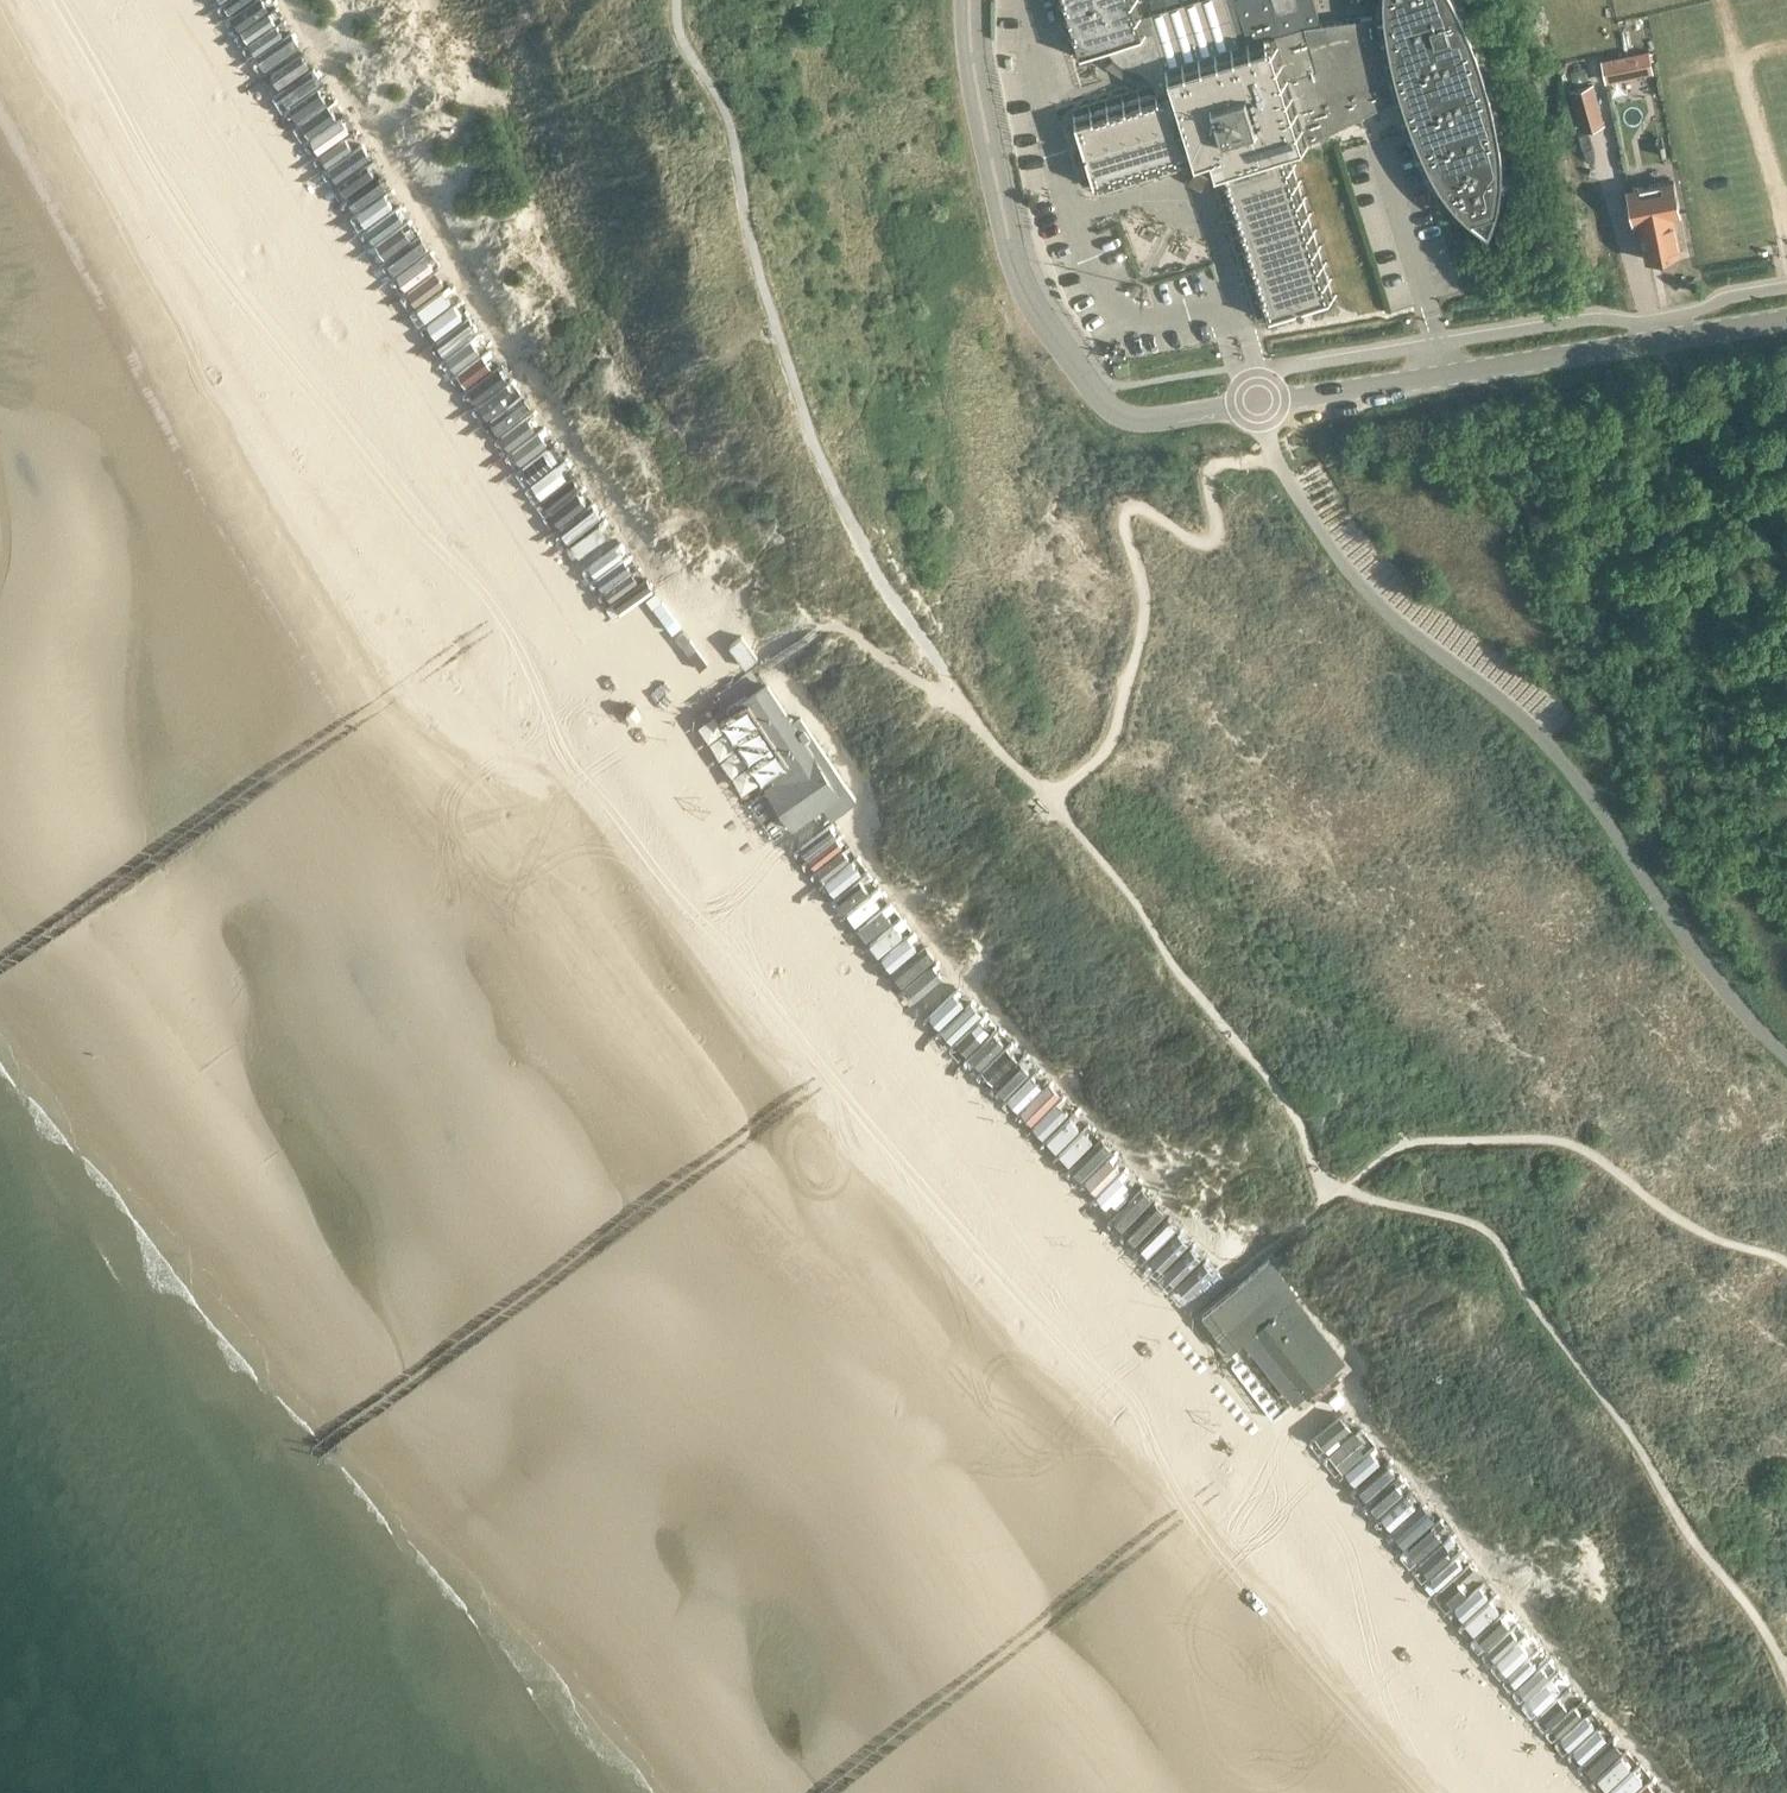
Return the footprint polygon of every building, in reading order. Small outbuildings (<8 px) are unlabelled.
[(1071,54),(1106,43),(1107,47),(1109,51),(1112,55),(1115,57),(1104,63),(1121,74),(1122,63),(1126,64),(1134,67),(1138,68),(1142,70),(1145,73),(1148,76),(1150,80),(1152,83),(1153,87),(1071,113),(1095,189),(1193,160),(1199,163),(1197,167),(1206,172),(1208,167),(1214,170),(1260,317),(1336,293),(1291,146),(1312,140),(1311,138),(1401,94),(1406,110),(1412,127),(1412,128),(1420,145),(1428,162),(1436,178),(1437,179),(1451,198),(1468,215),(1487,228),(1487,229),(1491,220),(1494,211),(1496,202),(1497,201),(1499,190),(1500,178),(1501,165),(1499,147),(1497,134),(1495,120),(1492,107),(1489,94),(1486,81),(1482,67),(1478,56),(1473,43),(1468,31),(1463,19),(1458,6),(1455,0),(1378,0),(1378,7),(1382,7),(1383,12),(1319,21),(1313,0),(1234,0),(1246,36),(1237,38),(1226,0),(1184,0),(1143,12),(1139,0),(1054,0),(1071,54)] [(1648,50),(1601,60),(1605,79),(1652,69),(1648,50)] [(1591,83),(1571,88),(1581,129),(1602,123),(1591,83)] [(1670,181),(1626,190),(1632,219),(1638,218),(1645,256),(1674,251),(1667,213),(1675,211),(1670,181)] [(757,655),(742,637),(730,647),(745,665),(757,655)] [(792,722),(783,708),(766,682),(728,709),(776,780),(767,787),(793,826),(824,804),(832,816),(855,799),(800,716),(792,722)] [(1040,809),(1036,805),(1031,809),(1036,813),(1040,809)] [(1339,1363),(1289,1300),(1295,1295),(1267,1259),(1201,1311),(1230,1347),(1255,1327),(1305,1390),(1339,1363)]
